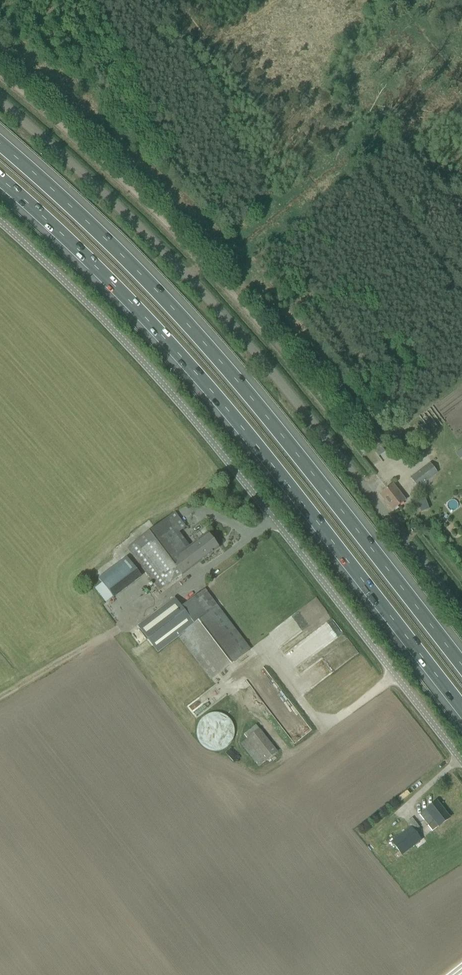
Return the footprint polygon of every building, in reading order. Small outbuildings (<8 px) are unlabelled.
[(418,488),(438,473),(430,463),(411,478),(418,488)] [(380,494),(393,510),(405,501),(392,485),(380,494)] [(416,500),(419,511),(427,509),(424,498),(416,500)] [(189,547),(178,532),(185,527),(174,513),(135,543),(127,549),(159,591),(181,575),(182,576),(218,548),(207,533),(189,547)] [(141,577),(127,557),(119,563),(133,583),(141,577)] [(250,650),(204,590),(188,602),(201,619),(178,636),(211,679),(250,650)] [(201,619),(188,602),(181,607),(174,598),(138,626),(158,652),(178,636),(201,619)] [(197,714),(196,740),(205,740),(205,749),(229,749),(230,715),(197,714)] [(277,751),(255,725),(244,735),(247,738),(240,744),(258,766),(277,751)] [(428,825),(432,831),(449,818),(437,801),(419,815),(424,821),(430,815),(434,820),(428,825)] [(422,844),(420,841),(421,841),(414,832),(419,828),(412,818),(406,822),(410,827),(392,842),(388,836),(382,841),(389,850),(394,846),(399,853),(395,856),(398,860),(402,856),(415,845),(417,848),(422,844)] [(374,840),(382,833),(378,829),(370,836),(374,840)]
